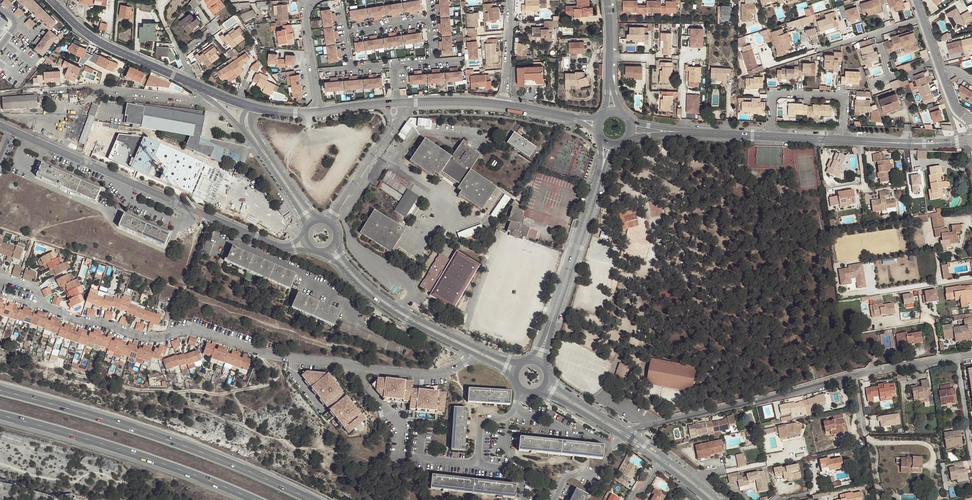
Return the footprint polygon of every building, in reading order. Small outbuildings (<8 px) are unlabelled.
[(25,5),(29,9),(30,7),(33,10),(39,4),(35,0),(31,0),(25,5)] [(136,7),(136,2),(128,0),(127,5),(121,4),(119,16),(129,17),(131,10),(132,6),(136,7)] [(200,5),(198,2),(197,0),(192,0),(190,3),(194,9),(200,5)] [(209,5),(210,5),(211,4),(213,6),(212,6),(216,12),(225,5),(221,0),(205,0),(209,5)] [(413,13),(417,13),(416,9),(421,8),(419,0),(415,0),(411,1),(413,13)] [(526,4),(522,5),(522,12),(526,12),(526,10),(531,10),(539,10),(539,8),(547,8),(547,0),(526,0),(526,4)] [(566,11),(566,15),(574,15),(574,16),(581,16),(581,12),(583,12),(583,13),(588,12),(592,12),(592,7),(589,7),(589,0),(577,0),(577,6),(566,6),(566,11)] [(661,7),(661,12),(661,14),(666,14),(666,12),(677,12),(677,1),(680,1),(680,0),(672,0),(672,1),(666,1),(666,5),(666,7),(661,7)] [(883,0),(873,0),(860,4),(863,13),(867,12),(868,14),(874,13),(873,11),(882,8),(881,5),(884,3),(883,0)] [(890,6),(895,5),(896,10),(911,6),(909,0),(888,0),(890,6)] [(409,14),(413,13),(411,1),(403,2),(404,11),(409,10),(409,14)] [(637,1),(623,1),(623,12),(637,12),(637,14),(642,14),(642,7),(637,7),(637,5),(637,1)] [(661,1),(647,1),(647,7),(642,7),(642,14),(647,14),(647,12),(661,12),(661,7),(661,5),(661,1)] [(151,9),(154,9),(154,8),(152,4),(150,4),(136,2),(136,7),(141,8),(140,10),(150,12),(151,9)] [(399,11),(403,11),(402,2),(394,3),(395,16),(399,15),(399,11)] [(395,16),(394,3),(385,5),(387,13),(391,13),(392,17),(395,16)] [(483,13),(484,22),(489,20),(499,19),(498,6),(492,7),(491,3),(483,3),(483,8),(485,8),(485,10),(487,10),(488,12),(485,12),(483,13)] [(39,4),(33,10),(35,12),(34,14),(37,17),(44,10),(39,4)] [(271,26),(275,26),(283,25),(287,25),(287,20),(289,20),(288,4),(277,5),(278,21),(276,21),(276,23),(271,23),(271,26)] [(755,4),(742,4),(742,21),(751,21),(751,13),(755,13),(755,4)] [(381,14),(385,14),(384,5),(376,6),(378,19),(382,18),(381,14)] [(718,6),(718,17),(724,17),(724,15),(730,15),(730,5),(723,5),(723,6),(718,6)] [(845,9),(849,21),(861,17),(857,5),(845,9)] [(374,19),(378,19),(376,6),(368,7),(369,16),(373,15),(374,19)] [(440,11),(441,16),(450,15),(449,6),(436,7),(436,11),(440,11)] [(367,16),(366,8),(358,9),(360,21),(364,21),(363,17),(367,16)] [(971,20),(971,17),(969,12),(961,16),(960,14),(959,15),(958,13),(959,13),(957,8),(947,14),(955,30),(965,25),(965,24),(971,20)] [(321,10),(322,18),(335,16),(335,12),(331,13),(330,9),(321,10)] [(360,21),(358,9),(350,10),(351,19),(356,18),(356,22),(360,21)] [(50,16),(44,10),(37,17),(39,20),(41,18),(44,21),(50,16)] [(253,10),(240,15),(244,22),(256,17),(253,10)] [(182,12),(177,18),(189,33),(194,29),(193,28),(198,24),(200,22),(197,18),(195,19),(193,21),(191,19),(193,17),(190,13),(186,16),(182,12)] [(468,37),(475,36),(477,36),(477,31),(476,31),(476,27),(478,27),(478,19),(477,12),(473,13),(471,13),(466,13),(468,37)] [(832,21),(834,20),(833,17),(835,16),(834,12),(825,15),(826,18),(817,21),(820,31),(834,27),(832,21)] [(6,23),(9,20),(1,14),(0,13),(0,31),(6,23)] [(811,15),(793,21),(795,27),(813,21),(812,19),(811,15)] [(50,16),(44,21),(42,23),(39,26),(42,29),(45,26),(49,29),(55,21),(50,16)] [(322,18),(324,26),(332,25),(332,21),(336,20),(335,16),(322,18)] [(438,27),(450,26),(450,17),(441,18),(441,23),(437,23),(438,27)] [(33,20),(30,18),(25,23),(28,26),(33,20)] [(553,19),(544,19),(544,25),(544,27),(541,27),(541,25),(532,25),(532,32),(541,32),(541,35),(545,35),(545,39),(551,39),(551,31),(550,31),(550,30),(552,30),(552,28),(553,28),(553,19)] [(33,20),(28,26),(31,29),(36,23),(33,20)] [(864,27),(861,20),(855,22),(857,29),(864,27)] [(155,39),(156,30),(156,23),(144,22),(144,26),(140,26),(139,40),(145,40),(145,38),(155,39)] [(294,37),(291,24),(287,25),(283,25),(284,29),(282,29),(282,30),(277,31),(279,44),(288,42),(287,38),(294,37)] [(333,26),(324,28),(325,36),(338,34),(337,30),(333,31),(333,26)] [(442,35),(451,34),(450,26),(438,27),(438,31),(442,30),(442,35)] [(230,34),(229,33),(225,36),(223,33),(220,36),(226,45),(229,42),(233,47),(237,44),(245,38),(241,33),(243,31),(240,27),(236,30),(230,34)] [(644,41),(644,44),(648,44),(649,35),(645,35),(645,30),(645,27),(630,27),(629,34),(627,33),(627,38),(633,39),(640,39),(640,41),(644,41)] [(783,33),(782,28),(772,31),(771,31),(779,56),(786,54),(785,49),(788,48),(785,38),(789,37),(789,36),(788,32),(783,33)] [(43,30),(40,33),(52,42),(57,36),(49,29),(46,33),(43,30)] [(404,43),(413,42),(411,29),(407,30),(408,34),(403,35),(404,43)] [(411,29),(413,42),(422,41),(421,32),(416,33),(415,29),(411,29)] [(157,30),(156,30),(155,39),(145,38),(145,40),(157,41),(157,35),(156,35),(157,30)] [(891,37),(894,48),(905,45),(907,51),(911,49),(911,51),(918,49),(916,41),(914,42),(911,33),(909,33),(909,31),(901,34),(902,35),(900,36),(899,34),(891,37)] [(385,46),(394,45),(392,32),(388,33),(389,37),(384,38),(385,46)] [(392,32),(394,45),(403,44),(401,35),(396,36),(396,32),(392,32)] [(661,32),(661,40),(664,40),(664,48),(663,54),(671,55),(671,33),(661,32)] [(952,38),(950,32),(943,34),(945,41),(947,40),(947,39),(952,38)] [(819,41),(817,33),(811,34),(813,42),(819,41)] [(338,34),(325,36),(326,44),(335,43),(334,38),(338,38),(338,34)] [(768,34),(762,36),(764,43),(770,41),(769,39),(768,34)] [(365,41),(366,49),(375,48),(373,35),(369,36),(370,40),(365,41)] [(373,35),(375,48),(383,47),(382,38),(377,39),(377,35),(373,35)] [(439,45),(452,44),(451,35),(442,36),(443,40),(439,41),(439,45)] [(38,36),(35,39),(47,49),(52,42),(44,36),(41,39),(38,36)] [(463,37),(464,42),(467,41),(468,55),(478,54),(477,48),(477,46),(477,41),(475,41),(475,36),(468,37),(465,37),(463,37)] [(744,36),(738,38),(738,48),(747,45),(744,36)] [(356,51),(364,49),(363,41),(359,41),(358,37),(354,38),(356,51)] [(497,42),(497,38),(486,39),(487,43),(485,43),(487,63),(496,62),(495,54),(496,54),(496,51),(495,42),(497,42)] [(961,41),(964,51),(964,53),(968,52),(968,51),(971,50),(971,38),(961,41)] [(34,49),(42,55),(47,49),(35,39),(33,42),(37,45),(34,49)] [(862,55),(865,63),(875,59),(872,52),(874,51),(872,44),(871,44),(870,39),(867,40),(859,42),(861,48),(860,48),(863,55),(862,55)] [(888,41),(884,43),(887,52),(892,51),(888,41)] [(964,51),(961,41),(947,44),(948,50),(951,49),(952,54),(964,51)] [(526,59),(527,43),(518,42),(517,59),(526,59)] [(568,42),(569,53),(584,53),(584,42),(568,42)] [(86,50),(72,43),(71,46),(70,46),(68,50),(83,57),(86,50)] [(214,44),(203,52),(205,53),(215,46),(214,44)] [(335,44),(327,46),(328,54),(341,52),(340,48),(336,48),(335,44)] [(444,52),(453,52),(452,44),(439,45),(440,49),(444,48),(444,52)] [(769,51),(767,44),(757,48),(759,55),(769,51)] [(156,46),(156,55),(168,56),(169,46),(156,46)] [(205,53),(203,52),(199,55),(198,53),(194,55),(202,65),(205,63),(207,66),(220,57),(216,52),(218,50),(215,46),(205,53)] [(927,48),(920,50),(922,57),(929,55),(927,48)] [(742,53),(749,73),(759,70),(752,49),(742,53)] [(341,52),(328,54),(329,62),(338,60),(337,56),(341,56),(341,52)] [(842,61),(842,52),(834,52),(834,55),(825,55),(824,66),(833,67),(833,69),(838,69),(838,61),(842,61)] [(281,66),(281,59),(277,58),(277,54),(270,53),(268,53),(268,62),(277,63),(276,66),(281,66)] [(88,54),(80,63),(83,65),(88,60),(91,56),(88,54)] [(99,56),(95,54),(89,60),(112,71),(114,66),(116,67),(118,64),(111,60),(107,59),(99,55),(99,56)] [(285,59),(281,59),(281,66),(285,67),(285,63),(294,64),(295,55),(286,54),(285,59)] [(222,80),(226,77),(234,72),(236,73),(237,76),(244,71),(241,67),(243,65),(242,64),(246,61),(242,56),(229,64),(217,72),(222,80)] [(65,74),(75,79),(80,68),(65,60),(62,66),(66,68),(67,67),(68,67),(65,74)] [(260,67),(256,62),(251,67),(250,69),(258,72),(260,67)] [(663,66),(663,70),(663,75),(660,75),(660,82),(670,82),(670,76),(672,75),(672,62),(661,62),(661,66),(663,66)] [(903,67),(905,71),(912,68),(909,62),(902,64),(903,67)] [(803,65),(799,65),(799,67),(798,74),(802,75),(802,72),(802,70),(810,71),(810,72),(810,73),(815,73),(816,63),(803,63),(803,65)] [(543,84),(543,66),(534,66),(517,67),(518,86),(543,84)] [(642,67),(626,66),(625,76),(634,76),(634,78),(642,78),(642,67)] [(687,66),(687,70),(689,70),(689,81),(699,82),(701,82),(701,67),(687,66)] [(794,76),(798,76),(798,74),(799,67),(794,66),(794,69),(782,68),(782,70),(777,69),(777,78),(779,78),(781,78),(786,79),(787,76),(794,76)] [(455,80),(454,67),(450,68),(450,72),(446,72),(446,81),(455,80)] [(454,67),(455,80),(463,79),(462,71),(458,71),(457,67),(454,67)] [(716,80),(722,81),(723,80),(727,80),(727,72),(731,73),(731,68),(711,67),(711,77),(716,78),(716,80)] [(145,75),(130,68),(128,72),(127,71),(124,77),(141,85),(141,84),(143,85),(146,80),(143,79),(145,75)] [(436,69),(437,82),(445,81),(444,72),(440,72),(439,68),(436,69)] [(429,82),(437,82),(436,69),(432,69),(432,73),(428,73),(429,82)] [(294,70),(286,71),(287,76),(290,75),(292,84),(301,82),(299,74),(295,74),(294,70)] [(411,84),(419,83),(418,70),(414,71),(414,75),(410,75),(411,84)] [(418,70),(419,83),(427,82),(426,74),(422,74),(422,70),(418,70)] [(60,81),(60,71),(44,71),(44,75),(37,75),(37,78),(33,78),(34,81),(37,81),(37,83),(43,82),(60,81)] [(841,76),(841,84),(845,84),(845,82),(859,82),(859,72),(845,71),(845,76),(841,76)] [(585,83),(589,82),(587,76),(585,76),(585,72),(575,72),(575,73),(565,73),(565,89),(570,89),(571,84),(576,84),(576,83),(579,83),(580,87),(586,85),(585,83)] [(913,76),(917,86),(928,82),(931,81),(929,75),(925,77),(923,72),(913,76)] [(256,85),(262,87),(264,88),(263,90),(262,91),(270,95),(272,90),(276,92),(279,87),(267,81),(269,77),(260,73),(259,75),(256,73),(252,80),(257,83),(256,85)] [(373,87),(372,74),(369,74),(369,78),(364,79),(365,88),(373,87)] [(376,74),(372,74),(373,87),(382,86),(382,77),(377,78),(376,74)] [(486,88),(492,87),(491,80),(489,80),(486,80),(485,74),(470,76),(471,88),(476,88),(476,86),(486,85),(486,88)] [(162,79),(152,75),(150,79),(160,83),(162,79)] [(353,76),(354,88),(363,88),(362,79),(357,79),(357,75),(353,76)] [(354,88),(353,76),(349,76),(349,80),(344,80),(345,89),(354,88)] [(335,90),(334,77),(330,78),(330,82),(325,82),(326,91),(335,90)] [(337,77),(334,77),(335,90),(344,89),(343,80),(338,81),(337,77)] [(745,89),(750,89),(750,87),(758,87),(763,87),(763,77),(754,77),(754,78),(750,78),(750,82),(746,82),(745,89)] [(301,82),(292,84),(293,96),(295,96),(302,95),(301,91),(302,91),(301,82)] [(928,82),(917,86),(924,104),(931,101),(930,98),(934,97),(930,87),(928,82)] [(971,104),(971,92),(961,85),(959,88),(963,98),(971,104)] [(672,96),(678,96),(678,91),(661,90),(661,94),(663,94),(663,99),(663,104),(661,104),(661,110),(670,111),(670,110),(670,105),(670,104),(672,104),(672,96)] [(687,94),(687,113),(700,112),(700,93),(687,94)] [(879,99),(883,110),(898,105),(896,101),(898,100),(896,93),(879,99)] [(36,96),(2,98),(3,110),(36,108),(36,96)] [(749,112),(758,112),(758,110),(762,110),(762,102),(760,102),(760,98),(752,98),(752,102),(742,102),(742,111),(749,112)] [(865,99),(856,99),(855,99),(855,110),(872,111),(872,105),(870,105),(870,99),(865,99)] [(898,105),(883,110),(884,113),(901,107),(898,100),(896,101),(898,105)] [(807,106),(807,105),(804,105),(804,104),(788,103),(788,113),(796,114),(803,114),(803,115),(807,115),(807,106)] [(88,115),(95,118),(99,106),(93,104),(88,115)] [(135,106),(127,105),(125,116),(127,117),(126,124),(156,129),(156,127),(191,133),(190,135),(189,144),(195,145),(193,151),(222,164),(226,149),(210,143),(201,140),(202,138),(205,118),(202,118),(202,113),(137,104),(137,106),(135,106)] [(813,106),(807,106),(807,115),(820,115),(830,115),(830,105),(813,104),(813,106)] [(940,104),(930,107),(934,122),(944,118),(940,104)] [(94,120),(95,118),(88,115),(78,142),(85,145),(94,120)] [(191,133),(156,127),(156,129),(157,129),(190,135),(191,133)] [(507,143),(515,148),(516,149),(520,151),(529,158),(536,148),(514,133),(507,143)] [(119,135),(116,141),(120,143),(112,160),(137,171),(207,202),(220,171),(144,138),(119,135)] [(189,144),(190,135),(185,148),(193,151),(195,145),(189,144)] [(463,181),(460,185),(457,189),(461,191),(459,195),(481,210),(496,189),(470,171),(480,155),(475,152),(466,146),(468,144),(463,141),(451,158),(425,139),(410,161),(432,177),(435,173),(438,176),(441,172),(444,168),(453,175),(463,181)] [(120,143),(116,141),(108,159),(112,160),(120,143)] [(839,164),(841,165),(845,157),(840,154),(839,155),(836,154),(833,159),(834,160),(833,162),(832,161),(828,168),(826,172),(838,178),(840,173),(839,172),(836,171),(839,164)] [(878,162),(878,166),(879,170),(879,174),(877,174),(878,178),(880,178),(880,183),(891,181),(890,172),(892,172),(892,165),(890,165),(889,160),(885,161),(884,155),(881,156),(880,154),(873,154),(874,162),(878,162)] [(69,177),(42,165),(37,177),(67,190),(95,202),(100,191),(69,177)] [(931,190),(929,190),(930,200),(941,198),(940,194),(942,193),(942,188),(947,187),(946,182),(941,183),(940,174),(942,174),(942,173),(941,167),(929,168),(930,175),(929,176),(931,190)] [(441,172),(460,185),(463,181),(453,175),(444,168),(441,172)] [(224,173),(220,171),(207,202),(211,203),(214,205),(218,195),(218,194),(227,174),(224,173)] [(409,184),(389,171),(384,179),(404,192),(409,184)] [(920,176),(910,177),(913,193),(919,192),(918,186),(921,186),(920,176)] [(404,193),(383,180),(378,187),(399,201),(404,193)] [(418,197),(407,190),(399,204),(396,202),(394,205),(397,207),(394,211),(405,217),(418,197)] [(826,207),(840,205),(850,204),(850,205),(855,205),(853,191),(838,193),(838,197),(825,199),(826,207)] [(890,195),(889,191),(879,192),(880,200),(871,201),(873,212),(881,211),(881,209),(886,209),(886,206),(890,206),(891,208),(895,207),(894,200),(890,200),(889,201),(888,195),(890,195)] [(497,219),(511,198),(505,194),(491,215),(497,219)] [(517,210),(513,208),(508,221),(510,221),(507,231),(510,232),(509,235),(513,237),(514,236),(518,237),(517,238),(522,240),(523,237),(534,241),(537,231),(522,226),(519,225),(521,221),(523,222),(524,218),(521,217),(523,213),(521,213),(517,211),(517,210)] [(630,222),(637,220),(636,214),(634,214),(633,210),(624,212),(626,217),(625,217),(627,226),(622,227),(623,230),(628,229),(631,228),(630,222)] [(405,230),(374,211),(360,233),(391,252),(405,230)] [(169,235),(124,215),(119,226),(139,235),(164,246),(169,235)] [(913,217),(912,217),(913,223),(918,222),(919,223),(927,222),(927,218),(926,215),(918,216),(913,217)] [(934,229),(935,238),(937,238),(940,237),(947,236),(956,235),(956,234),(960,233),(960,229),(961,229),(961,225),(952,226),(953,232),(951,232),(950,230),(949,231),(948,229),(944,229),(943,221),(932,222),(933,229),(934,229)] [(460,239),(484,230),(482,223),(458,233),(460,239)] [(947,236),(940,237),(942,249),(946,249),(946,247),(950,247),(950,243),(957,242),(956,235),(947,236)] [(210,242),(207,241),(203,252),(209,254),(212,243),(210,242)] [(4,255),(4,254),(6,254),(6,253),(9,245),(2,243),(0,248),(0,254),(4,255)] [(7,257),(12,258),(16,248),(15,248),(9,246),(9,245),(6,253),(6,254),(8,255),(7,257)] [(16,248),(12,258),(20,261),(23,251),(24,251),(25,248),(17,245),(16,248)] [(269,263),(232,247),(230,253),(227,261),(253,273),(289,289),(295,275),(269,263)] [(227,261),(230,253),(223,250),(220,259),(227,261)] [(464,289),(479,265),(456,251),(451,261),(440,254),(434,264),(423,283),(421,286),(426,289),(432,293),(430,295),(453,309),(464,289)] [(38,261),(40,267),(44,265),(47,263),(53,260),(50,254),(39,259),(38,261)] [(53,268),(60,265),(57,258),(53,260),(47,263),(49,267),(50,270),(53,268)] [(66,270),(63,264),(60,265),(53,268),(57,275),(66,270)] [(857,289),(866,288),(863,264),(848,266),(849,268),(838,270),(841,286),(851,284),(851,279),(855,279),(857,289)] [(941,266),(943,279),(949,278),(949,275),(947,266),(947,265),(941,266)] [(62,286),(70,282),(67,275),(57,280),(58,284),(60,283),(62,286)] [(76,288),(73,281),(70,282),(62,286),(64,290),(65,290),(66,289),(67,292),(76,288)] [(949,288),(950,299),(955,299),(955,298),(960,297),(960,299),(961,302),(967,301),(967,305),(971,304),(971,295),(971,294),(970,290),(971,290),(971,286),(961,287),(960,286),(949,288)] [(79,293),(76,288),(67,292),(69,295),(68,296),(67,296),(69,300),(77,296),(80,295),(79,293)] [(924,304),(931,303),(931,301),(938,300),(936,291),(925,292),(925,295),(923,296),(924,304)] [(97,296),(89,293),(86,302),(94,305),(97,296)] [(107,293),(105,299),(103,305),(106,306),(111,308),(111,306),(114,298),(115,296),(107,293)] [(340,311),(298,293),(292,307),(334,325),(336,320),(340,311)] [(903,296),(904,305),(914,303),(912,294),(903,296)] [(70,308),(81,303),(77,296),(69,300),(70,303),(68,304),(70,308)] [(105,299),(97,296),(94,305),(102,307),(103,305),(105,299)] [(122,301),(114,298),(111,306),(116,308),(119,309),(122,301)] [(874,306),(873,306),(874,314),(880,313),(881,315),(894,314),(893,304),(882,305),(881,300),(873,301),(874,306)] [(130,303),(122,301),(119,309),(122,310),(127,312),(130,303)] [(131,301),(130,303),(127,312),(127,313),(132,315),(135,316),(137,308),(139,304),(131,301)] [(165,304),(159,302),(157,308),(163,310),(165,304)] [(8,307),(5,306),(2,315),(9,318),(14,304),(10,303),(8,307)] [(18,305),(14,304),(9,318),(16,320),(17,319),(19,311),(16,310),(17,308),(18,305)] [(20,310),(19,311),(17,319),(24,321),(28,308),(24,306),(23,311),(20,310)] [(874,314),(873,306),(870,306),(872,317),(881,315),(880,313),(874,314)] [(28,308),(24,321),(31,324),(34,314),(31,313),(32,309),(28,308)] [(135,316),(134,317),(142,320),(145,311),(137,308),(135,316)] [(34,314),(31,324),(38,326),(43,312),(38,311),(37,315),(34,314)] [(153,314),(145,311),(142,320),(150,322),(153,314)] [(43,312),(38,326),(44,328),(47,320),(47,319),(45,318),(46,313),(43,312)] [(150,322),(149,327),(152,328),(153,325),(158,326),(162,316),(157,314),(156,315),(153,314),(150,322)] [(47,320),(44,328),(44,330),(51,332),(56,318),(52,317),(51,320),(50,321),(47,320)] [(56,318),(51,332),(58,334),(61,327),(61,326),(61,325),(58,324),(60,320),(56,318)] [(964,319),(965,326),(959,327),(953,328),(953,326),(953,324),(942,326),(944,340),(955,338),(955,342),(962,342),(962,340),(967,340),(969,336),(968,328),(971,327),(971,318),(964,319)] [(58,334),(58,336),(65,338),(69,324),(66,323),(64,327),(64,328),(61,327),(58,334)] [(73,326),(69,324),(65,338),(72,341),(75,332),(72,331),(72,329),(73,326)] [(971,335),(971,327),(968,328),(969,336),(967,340),(962,340),(962,342),(962,343),(967,342),(968,342),(969,341),(970,340),(971,339),(971,338),(971,337),(971,336),(971,335)] [(75,332),(72,341),(79,343),(83,329),(79,328),(78,331),(78,333),(75,332)] [(83,329),(79,343),(86,345),(87,341),(89,336),(86,335),(86,334),(87,331),(83,329)] [(89,336),(87,341),(94,344),(98,330),(95,329),(93,334),(90,333),(89,335),(89,336)] [(98,330),(94,344),(101,346),(104,337),(101,336),(102,334),(103,332),(98,330)] [(907,342),(907,345),(921,343),(920,332),(907,334),(907,333),(899,334),(900,343),(907,342)] [(104,337),(101,346),(108,349),(111,341),(111,339),(113,335),(109,334),(108,336),(107,338),(104,337)] [(899,334),(896,334),(898,346),(907,345),(907,342),(900,343),(899,334)] [(111,341),(108,349),(108,350),(115,352),(119,338),(116,337),(114,341),(114,342),(111,341)] [(119,338),(115,352),(122,355),(125,346),(122,345),(122,343),(123,340),(119,338)] [(216,343),(213,341),(211,345),(207,343),(203,354),(208,355),(208,354),(212,355),(214,349),(216,343)] [(125,346),(122,355),(129,357),(133,343),(130,342),(128,345),(128,346),(125,346)] [(133,343),(129,357),(136,359),(136,357),(139,350),(136,349),(136,347),(137,345),(133,343)] [(139,350),(136,357),(143,360),(148,346),(144,344),(143,349),(139,348),(139,350)] [(158,349),(155,348),(154,352),(153,353),(152,357),(159,359),(160,356),(161,353),(164,346),(160,345),(158,349)] [(148,346),(143,360),(150,362),(152,357),(153,353),(150,352),(151,351),(152,347),(148,346)] [(211,357),(211,358),(218,361),(223,347),(219,346),(217,350),(214,349),(212,355),(211,357)] [(223,347),(218,361),(225,363),(228,354),(225,353),(227,348),(223,347)] [(191,353),(196,367),(202,364),(197,350),(191,353)] [(231,355),(228,354),(225,363),(232,365),(237,352),(233,350),(231,355)] [(231,368),(238,371),(239,368),(239,366),(242,358),(239,357),(240,353),(237,352),(232,365),(231,368)] [(187,364),(189,369),(196,367),(191,353),(184,355),(187,364)] [(184,355),(184,354),(177,357),(180,365),(180,366),(187,364),(184,355)] [(247,355),(244,354),(242,358),(239,366),(243,368),(242,369),(241,372),(246,374),(251,359),(249,359),(250,358),(247,357),(247,355)] [(177,357),(176,355),(170,358),(173,367),(180,365),(177,357)] [(173,367),(170,358),(165,359),(163,360),(164,363),(167,370),(173,367)] [(697,367),(651,358),(646,382),(692,391),(697,367)] [(618,377),(623,364),(620,363),(613,383),(621,386),(622,383),(616,381),(617,377),(618,377)] [(618,377),(617,377),(616,381),(622,383),(621,386),(623,386),(630,366),(623,364),(618,377)] [(345,427),(349,433),(362,422),(357,417),(359,415),(360,415),(356,409),(354,411),(349,404),(350,403),(346,397),(344,399),(340,394),(342,392),(337,387),(336,388),(331,382),(332,380),(328,375),(306,373),(302,376),(316,393),(317,392),(319,394),(317,395),(326,405),(330,402),(334,407),(330,411),(335,417),(336,418),(344,428),(345,427)] [(898,374),(896,375),(897,382),(905,381),(905,373),(898,374)] [(378,379),(372,385),(384,398),(410,401),(409,408),(443,412),(445,394),(445,393),(444,393),(444,392),(443,392),(443,391),(442,391),(442,390),(441,390),(440,390),(439,390),(439,389),(438,389),(439,386),(436,386),(433,386),(431,387),(428,387),(425,387),(422,386),(419,386),(419,391),(411,390),(412,385),(412,383),(405,382),(386,380),(378,379)] [(924,399),(928,398),(928,395),(927,389),(929,389),(928,380),(921,381),(922,386),(922,387),(917,388),(917,386),(917,385),(911,386),(911,389),(912,389),(914,399),(919,398),(919,401),(924,400),(924,399)] [(880,396),(880,398),(886,397),(886,398),(892,397),(892,395),(895,394),(893,384),(888,384),(884,385),(884,384),(878,385),(878,387),(866,389),(868,402),(872,401),(872,397),(880,396)] [(939,391),(941,404),(946,404),(946,402),(951,401),(952,403),(956,402),(954,389),(950,389),(950,384),(940,386),(941,391),(939,391)] [(510,392),(469,389),(468,402),(509,405),(510,392)] [(790,405),(789,403),(779,406),(782,415),(791,412),(792,414),(801,412),(802,415),(807,414),(806,413),(810,412),(810,410),(820,407),(819,405),(826,404),(824,394),(815,396),(815,397),(803,400),(804,402),(799,403),(795,404),(790,405)] [(410,401),(384,398),(386,401),(408,404),(407,411),(443,415),(443,412),(409,408),(410,401)] [(326,405),(330,411),(334,407),(330,402),(326,405)] [(467,409),(453,408),(451,450),(464,451),(467,409)] [(834,420),(835,420),(843,418),(842,414),(833,416),(833,419),(832,420),(832,421),(829,422),(828,421),(824,422),(826,432),(831,431),(835,430),(835,432),(843,430),(842,424),(844,424),(843,419),(836,421),(834,421),(834,420)] [(883,426),(900,424),(898,414),(877,417),(878,421),(880,421),(881,425),(883,425),(883,426)] [(706,424),(706,423),(688,426),(690,436),(707,433),(708,434),(714,433),(729,429),(729,427),(735,425),(733,416),(724,418),(725,420),(717,421),(717,422),(712,423),(706,424)] [(785,425),(768,429),(769,433),(778,431),(780,438),(788,436),(787,433),(795,432),(799,433),(802,426),(795,424),(785,426),(785,425)] [(959,435),(961,435),(960,431),(944,433),(946,449),(950,449),(950,446),(958,445),(958,447),(962,447),(961,438),(959,438),(959,435)] [(561,442),(520,438),(518,451),(557,455),(602,459),(603,446),(561,442)] [(720,441),(695,446),(698,458),(710,455),(722,453),(721,446),(720,441)] [(747,464),(744,452),(736,454),(739,466),(747,464)] [(907,459),(896,458),(896,463),(901,463),(901,467),(910,467),(922,467),(922,457),(913,457),(913,459),(910,459),(907,459)] [(820,460),(822,469),(829,468),(830,471),(835,470),(843,468),(841,458),(830,461),(829,458),(820,460)] [(962,466),(961,461),(953,463),(953,467),(949,468),(951,480),(956,480),(967,479),(966,469),(958,470),(958,467),(962,466)] [(628,465),(623,463),(619,470),(618,471),(631,479),(634,475),(638,468),(629,463),(628,465)] [(782,467),(774,469),(776,477),(780,476),(779,472),(783,471),(783,475),(784,479),(788,479),(795,477),(795,479),(800,478),(798,465),(782,468),(782,467)] [(740,476),(739,472),(728,474),(729,483),(738,481),(739,487),(749,485),(749,484),(748,482),(754,481),(756,480),(756,479),(759,478),(760,482),(757,482),(758,489),(762,488),(762,491),(768,490),(764,471),(747,475),(747,477),(743,478),(742,476),(740,476)] [(479,481),(432,475),(430,488),(467,493),(514,498),(516,485),(479,481)] [(618,482),(626,487),(629,483),(620,478),(619,480),(618,482)] [(575,489),(570,499),(585,499),(587,495),(575,489)] [(656,490),(653,495),(654,495),(652,499),(663,499),(667,493),(663,490),(662,493),(656,490)]
